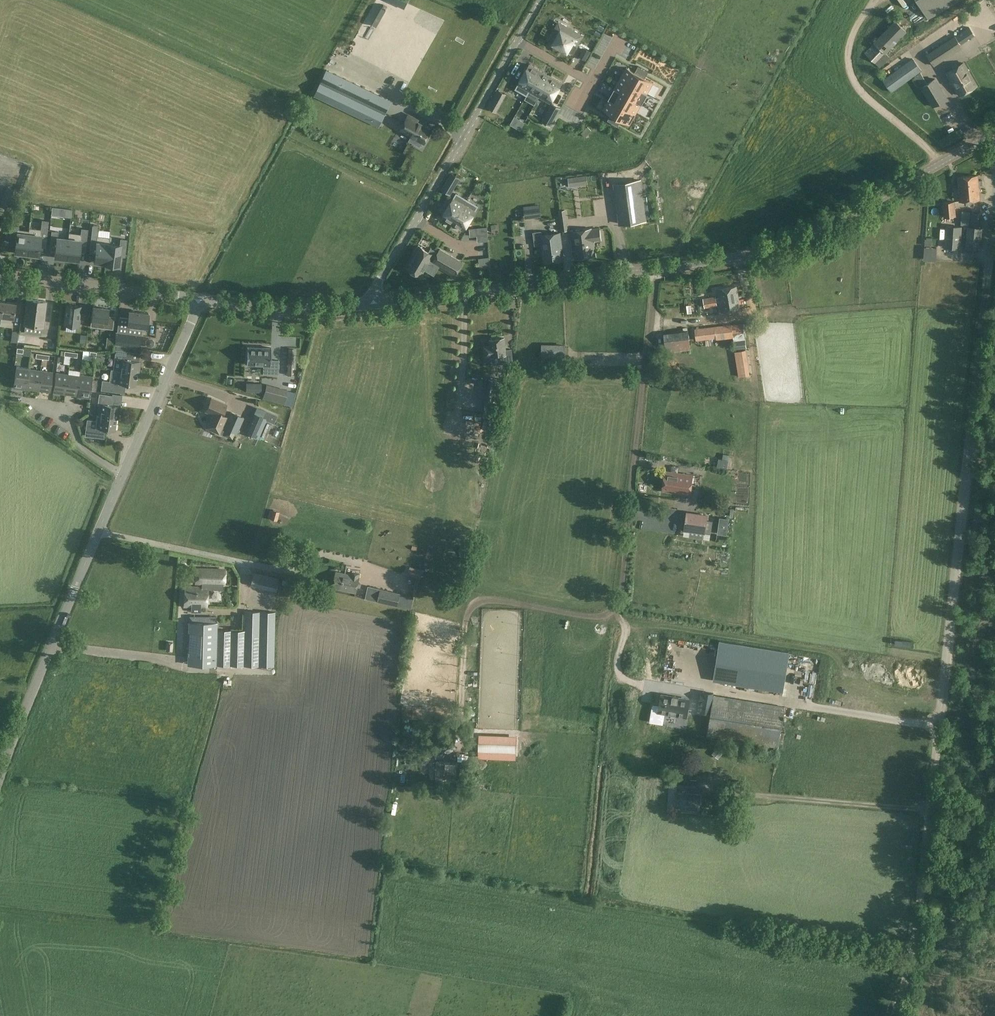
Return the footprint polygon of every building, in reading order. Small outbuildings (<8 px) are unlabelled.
[(928,18),(957,0),(917,0),(928,18)] [(885,53),(885,52),(907,30),(895,19),(873,41),(874,42),(885,53)] [(573,54),(584,35),(565,25),(562,31),(556,28),(549,41),(573,54)] [(953,36),(928,52),(926,53),(934,65),(961,48),(953,36)] [(885,53),(874,42),(864,52),(880,67),(890,57),(885,52),(885,53)] [(910,60),(885,78),(892,89),(918,71),(910,60)] [(963,63),(946,72),(959,95),(977,85),(963,63)] [(526,95),(540,70),(529,64),(518,85),(515,89),(526,95)] [(645,78),(648,72),(638,66),(634,72),(639,75),(645,78)] [(633,86),(639,75),(634,72),(626,68),(620,78),(633,86)] [(370,122),(382,96),(327,70),(314,95),(370,122)] [(539,97),(550,76),(540,70),(526,95),(527,95),(529,91),(539,97)] [(921,73),(914,77),(932,106),(947,97),(935,78),(927,83),(921,73)] [(647,93),(652,83),(653,83),(645,78),(639,75),(633,86),(647,94),(647,93)] [(550,103),(561,82),(550,76),(539,97),(550,103)] [(628,96),(633,86),(620,78),(615,88),(614,88),(628,96)] [(641,103),(647,93),(647,94),(633,86),(628,96),(642,104),(642,103),(641,103)] [(622,106),(628,96),(614,88),(614,89),(609,98),(608,98),(622,106)] [(635,114),(641,104),(642,104),(628,96),(622,106),(635,114)] [(616,117),(622,106),(608,98),(608,99),(609,99),(603,108),(603,109),(611,114),(616,117)] [(552,104),(542,122),(550,126),(560,109),(552,104)] [(630,124),(635,114),(622,106),(616,117),(621,119),(630,124)] [(617,126),(621,119),(616,117),(611,114),(607,120),(617,126)] [(425,144),(432,131),(417,123),(419,120),(409,115),(400,130),(411,136),(409,140),(419,146),(422,142),(425,144)] [(585,139),(592,133),(588,129),(581,135),(585,139)] [(635,151),(635,164),(647,164),(646,151),(635,151)] [(631,154),(618,155),(619,163),(631,162),(631,154)] [(586,175),(578,176),(580,184),(587,183),(586,175)] [(978,175),(958,177),(960,201),(980,199),(979,186),(978,181),(978,175)] [(646,220),(641,182),(614,185),(619,224),(646,220)] [(452,224),(467,200),(456,194),(454,198),(454,197),(442,218),(452,224)] [(463,230),(475,210),(477,206),(467,200),(452,224),(463,230)] [(954,202),(942,203),(943,218),(956,217),(954,202)] [(539,204),(532,205),(533,217),(541,216),(539,204)] [(53,208),(52,216),(72,218),(73,210),(53,208)] [(970,212),(969,226),(980,227),(981,213),(970,212)] [(29,234),(26,253),(38,255),(39,247),(40,242),(46,243),(47,230),(48,221),(42,220),(41,229),(29,227),(29,231),(29,234)] [(12,225),(10,239),(16,239),(15,244),(14,252),(26,253),(29,234),(29,231),(18,229),(18,226),(12,225)] [(109,237),(97,236),(98,226),(92,225),(90,238),(96,239),(95,253),(94,262),(105,263),(106,263),(108,243),(109,237)] [(945,225),(944,248),(960,249),(962,226),(945,225)] [(967,226),(965,248),(980,249),(982,227),(980,227),(969,226),(967,226)] [(68,238),(66,258),(78,260),(79,251),(79,247),(85,248),(87,235),(88,229),(81,228),(80,234),(69,233),(68,238)] [(592,229),(571,231),(573,246),(574,258),(595,256),(594,244),(593,241),(600,240),(599,229),(592,229)] [(56,244),(55,248),(54,257),(66,258),(68,238),(57,237),(58,231),(51,230),(50,244),(56,244)] [(542,230),(532,231),(534,245),(542,244),(544,262),(563,260),(560,233),(542,235),(542,230)] [(119,252),(125,252),(127,239),(121,238),(120,244),(108,243),(106,263),(105,263),(118,265),(119,256),(119,252)] [(462,263),(440,250),(436,256),(419,246),(419,247),(417,247),(413,254),(414,255),(407,267),(421,275),(429,261),(433,263),(432,264),(434,266),(435,265),(454,276),(462,263)] [(736,286),(717,289),(721,312),(740,309),(736,286)] [(704,308),(705,308),(716,306),(717,305),(715,296),(703,299),(704,308)] [(25,323),(42,325),(43,325),(45,301),(27,298),(24,323),(25,323)] [(11,327),(12,317),(13,318),(15,303),(2,301),(0,316),(0,317),(0,326),(11,327)] [(78,326),(80,306),(66,304),(64,325),(78,326)] [(112,330),(114,316),(108,315),(109,308),(92,306),(90,328),(112,330)] [(717,308),(705,308),(706,318),(718,317),(717,308)] [(128,316),(127,324),(126,333),(117,331),(116,331),(114,344),(140,347),(143,329),(144,329),(145,327),(146,327),(148,312),(129,310),(128,316)] [(42,328),(42,325),(25,323),(25,327),(24,333),(37,334),(38,328),(42,328)] [(743,323),(731,325),(733,333),(744,332),(743,323)] [(733,333),(731,325),(731,324),(694,329),(696,341),(716,338),(716,340),(733,338),(733,333)] [(744,332),(733,333),(733,338),(733,341),(745,340),(744,332)] [(490,340),(491,346),(484,346),(485,356),(492,355),(492,356),(500,355),(501,361),(503,360),(504,363),(513,362),(511,349),(506,350),(504,338),(490,340)] [(154,342),(152,339),(149,339),(146,341),(146,344),(148,347),(151,347),(154,345),(154,342)] [(745,340),(733,341),(734,349),(746,348),(745,340)] [(542,345),(542,357),(564,358),(564,346),(542,345)] [(246,347),(246,364),(263,365),(263,371),(263,373),(264,373),(278,373),(278,359),(270,359),(271,347),(267,347),(266,347),(246,347)] [(116,348),(113,370),(137,373),(139,373),(141,361),(140,361),(128,359),(129,350),(116,348)] [(1,362),(10,362),(10,354),(1,354),(1,362)] [(37,360),(37,365),(44,366),(44,369),(50,369),(51,360),(37,360)] [(26,388),(29,369),(29,368),(16,366),(13,387),(26,389),(26,388)] [(29,369),(26,388),(38,390),(40,370),(29,369)] [(102,379),(101,389),(118,391),(119,383),(126,384),(136,385),(137,373),(113,370),(111,369),(110,373),(109,380),(102,379)] [(40,370),(38,390),(50,392),(53,372),(40,370)] [(65,394),(68,374),(56,372),(53,392),(65,394)] [(68,374),(65,394),(77,396),(80,376),(68,374)] [(80,375),(80,376),(77,396),(89,398),(92,376),(80,375)] [(488,379),(487,383),(484,404),(496,406),(501,381),(488,379)] [(284,403),(287,391),(286,391),(286,394),(266,388),(267,386),(266,386),(263,398),(284,403)] [(99,392),(98,403),(100,403),(99,415),(117,417),(118,418),(120,406),(111,405),(113,394),(99,392)] [(220,433),(226,419),(221,417),(226,404),(211,398),(205,411),(212,414),(206,427),(220,433)] [(279,416),(267,411),(259,407),(255,415),(254,414),(245,433),(259,439),(267,421),(275,425),(279,416)] [(244,417),(230,410),(226,419),(220,433),(232,438),(235,432),(237,433),(244,417)] [(87,419),(85,435),(100,437),(101,428),(106,429),(115,430),(117,417),(99,415),(97,415),(96,420),(87,419)] [(665,471),(662,491),(689,495),(689,493),(693,494),(694,490),(690,489),(692,475),(665,471)] [(272,509),(271,510),(269,509),(267,517),(269,518),(277,520),(278,511),(272,509)] [(706,517),(686,514),(684,531),(683,536),(710,540),(712,521),(706,520),(706,517)] [(719,517),(716,534),(726,535),(728,518),(719,517)] [(409,567),(407,575),(419,579),(422,571),(409,567)] [(195,569),(194,583),(202,584),(222,584),(224,584),(225,570),(195,569)] [(279,577),(253,571),(250,583),(276,589),(279,577)] [(357,587),(358,582),(360,574),(352,572),(351,575),(336,572),(332,588),(356,592),(357,587)] [(368,586),(365,599),(377,602),(378,601),(397,605),(397,606),(411,609),(413,597),(400,594),(401,593),(380,588),(368,586)] [(185,587),(184,606),(194,606),(193,612),(199,612),(199,607),(206,607),(207,590),(207,587),(202,587),(185,587)] [(244,611),(244,631),(244,666),(274,666),(275,612),(244,611)] [(216,616),(198,616),(194,616),(193,622),(188,621),(187,665),(216,665),(217,665),(217,630),(217,622),(216,622),(216,616)] [(244,631),(217,630),(217,665),(244,666),(244,631)] [(783,690),(789,651),(720,640),(714,679),(783,690)] [(166,641),(165,652),(173,652),(173,649),(174,649),(174,644),(173,644),(173,641),(166,641)] [(699,705),(709,706),(712,687),(702,685),(702,687),(700,687),(699,694),(701,695),(699,705)] [(652,705),(650,721),(663,723),(665,713),(686,717),(689,699),(678,697),(678,696),(672,695),(672,696),(661,694),(659,707),(652,705)] [(779,743),(781,732),(785,706),(713,695),(707,736),(778,748),(779,743)] [(515,757),(516,737),(480,735),(479,755),(515,757)] [(723,753),(716,747),(711,753),(718,759),(723,753)] [(436,761),(435,780),(456,781),(457,762),(436,761)] [(676,778),(676,787),(697,789),(697,780),(676,778)] [(676,793),(675,810),(699,812),(700,794),(676,793)]
